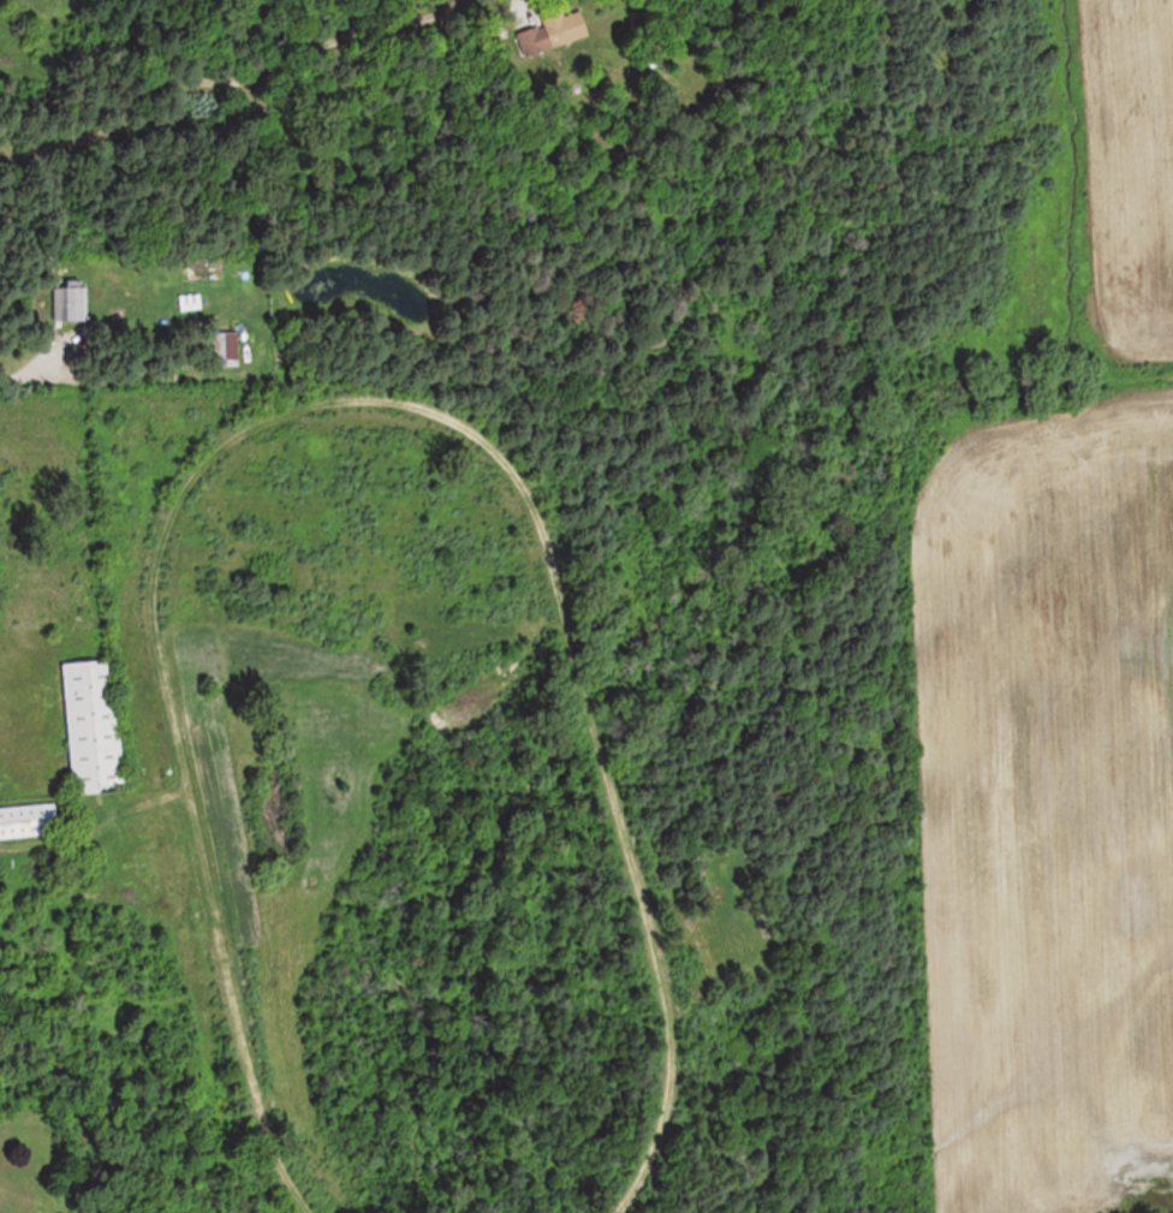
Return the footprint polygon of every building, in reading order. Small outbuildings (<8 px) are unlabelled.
[(589,38),(581,10),(514,28),(522,55),(589,38)] [(55,325),(89,325),(89,287),(55,287),(55,325)] [(201,297),(182,297),(182,310),(201,310),(201,297)] [(213,333),(213,367),(241,367),(241,333),(213,333)] [(118,660),(65,664),(75,793),(127,789),(118,660)] [(60,835),(58,804),(0,807),(0,838),(60,835)]
